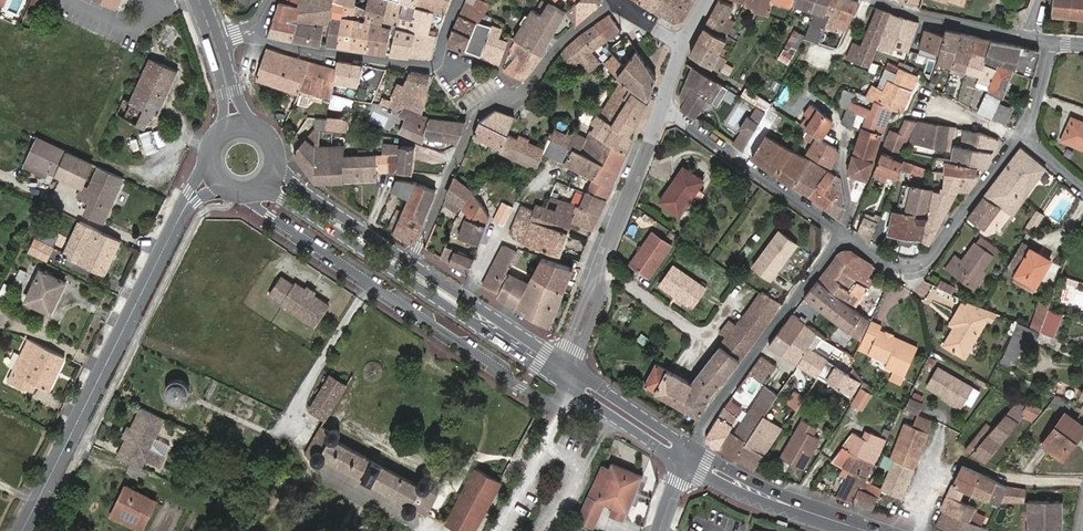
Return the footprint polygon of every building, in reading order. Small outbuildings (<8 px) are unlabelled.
[(298,0),(280,0),(274,17),(295,22),(298,0)] [(331,0),(298,0),(295,22),(312,25),(330,21),(331,16),(329,15),(331,0)] [(357,6),(357,4),(353,3),(354,0),(331,0),(329,15),(331,16),(342,17),(344,3),(357,6)] [(388,0),(369,0),(367,9),(364,20),(354,19),(348,47),(386,53),(391,28),(382,25),(388,0)] [(390,0),(388,0),(382,25),(391,28),(393,29),(397,30),(398,25),(403,4),(390,0)] [(448,0),(417,0),(416,4),(444,12),(448,0)] [(465,2),(485,11),(489,2),(484,0),(466,0),(465,2)] [(569,8),(567,10),(576,21),(600,1),(600,0),(577,0),(569,8)] [(692,0),(638,0),(639,0),(673,22),(682,19),(692,0)] [(728,35),(733,25),(730,23),(733,18),(728,15),(733,6),(721,0),(720,0),(704,27),(726,39),(728,35)] [(746,2),(754,4),(752,10),(754,11),(757,5),(769,9),(769,10),(773,0),(746,0),(746,2)] [(815,0),(793,0),(792,3),(812,10),(815,0)] [(819,43),(825,27),(830,16),(825,15),(831,0),(815,0),(812,10),(817,12),(805,39),(819,43)] [(853,0),(831,0),(825,15),(830,16),(825,27),(836,31),(838,27),(845,30),(858,2),(853,0)] [(1054,16),(1082,19),(1082,0),(1055,0),(1054,16)] [(485,11),(465,2),(459,15),(476,21),(478,22),(485,11)] [(532,8),(515,37),(516,38),(542,52),(551,36),(565,13),(548,2),(542,13),(532,8)] [(743,7),(752,10),(754,4),(746,2),(745,4),(743,7)] [(338,45),(348,47),(354,19),(357,6),(344,3),(342,17),(338,45)] [(34,5),(31,4),(21,25),(29,28),(39,7),(34,5)] [(364,20),(367,9),(357,4),(357,6),(354,19),(364,20)] [(433,13),(403,4),(398,25),(416,31),(427,34),(433,13)] [(754,11),(767,15),(769,10),(769,9),(757,5),(754,11)] [(878,45),(891,13),(878,9),(862,46),(854,43),(848,58),(870,66),(878,45)] [(908,19),(891,13),(878,45),(892,50),(894,45),(909,51),(919,22),(908,19)] [(476,21),(459,15),(454,26),(448,45),(465,51),(476,21)] [(490,26),(478,22),(476,21),(465,51),(499,63),(508,35),(505,33),(505,31),(503,30),(507,20),(495,15),(490,26)] [(610,15),(596,25),(606,40),(621,30),(610,15)] [(326,43),(338,45),(342,17),(331,16),(330,21),(329,28),(326,43)] [(295,22),(274,17),(268,33),(292,38),(295,22)] [(329,28),(330,21),(312,25),(295,22),(292,38),(321,44),(324,28),(329,28)] [(596,25),(581,35),(592,51),(606,40),(596,25)] [(726,61),(728,58),(723,56),(726,50),(722,46),(726,39),(704,27),(697,43),(726,61)] [(784,47),(794,52),(804,35),(794,30),(784,47)] [(941,46),(944,36),(925,30),(920,49),(938,56),(941,46)] [(961,33),(946,30),(944,36),(941,46),(938,56),(937,61),(952,66),(961,33)] [(429,57),(436,36),(427,34),(416,31),(410,55),(429,57)] [(961,33),(952,66),(966,70),(972,50),(976,37),(961,33)] [(592,51),(581,35),(567,48),(577,62),(588,53),(592,51)] [(626,36),(611,47),(609,48),(615,55),(625,66),(618,76),(617,76),(647,99),(655,79),(626,36)] [(991,40),(976,37),(972,50),(987,55),(991,40)] [(518,54),(504,70),(523,80),(529,73),(542,52),(516,38),(511,50),(518,54)] [(1036,50),(991,40),(987,55),(985,62),(997,68),(990,84),(988,89),(1003,96),(1005,97),(1016,70),(1032,76),(1038,54),(1036,50)] [(726,61),(697,43),(691,54),(719,72),(720,71),(725,63),(726,61)] [(778,59),(788,63),(794,52),(784,47),(778,59)] [(894,47),(891,55),(905,59),(908,52),(894,47)] [(577,62),(567,48),(562,55),(570,67),(577,62)] [(302,82),(308,61),(300,59),(266,49),(257,76),(298,92),(300,89),(302,82)] [(972,50),(966,70),(979,74),(977,81),(990,84),(997,68),(985,62),(987,55),(972,50)] [(596,65),(592,59),(592,58),(588,53),(577,62),(586,74),(596,65)] [(625,66),(615,55),(606,63),(618,76),(625,66)] [(152,111),(158,113),(177,71),(150,58),(130,100),(125,98),(117,115),(145,127),(152,111)] [(350,62),(337,60),(335,70),(333,82),(345,85),(346,81),(358,84),(362,68),(349,65),(350,62)] [(851,78),(856,68),(840,60),(834,70),(851,78)] [(330,98),(331,94),(333,82),(335,70),(308,61),(302,82),(300,89),(330,98)] [(733,68),(725,63),(720,71),(728,75),(733,68)] [(903,113),(917,76),(906,71),(886,63),(884,68),(896,74),(893,81),(890,80),(885,90),(874,85),(867,97),(875,100),(875,102),(892,108),(903,113)] [(720,107),(731,90),(694,66),(692,65),(678,94),(684,110),(695,118),(707,98),(720,107)] [(966,70),(952,66),(950,73),(964,77),(966,70)] [(421,113),(428,75),(410,72),(404,85),(399,83),(391,96),(384,93),(379,106),(384,107),(388,108),(400,112),(401,110),(402,110),(404,108),(406,105),(421,113)] [(990,84),(977,81),(976,85),(988,89),(990,84)] [(767,112),(771,107),(771,105),(745,89),(741,96),(757,106),(767,112)] [(851,102),(856,95),(844,90),(838,104),(847,108),(851,102)] [(641,118),(648,103),(646,102),(632,91),(624,104),(641,118)] [(987,95),(979,113),(992,119),(993,118),(999,103),(1001,100),(987,95)] [(892,108),(875,102),(871,109),(851,102),(847,108),(865,116),(862,128),(882,135),(892,108)] [(1012,109),(999,103),(993,118),(1006,123),(1012,109)] [(587,106),(582,112),(596,124),(592,131),(627,153),(633,137),(631,134),(641,118),(624,104),(612,123),(587,106)] [(767,112),(757,106),(751,117),(747,115),(739,128),(744,130),(735,145),(744,151),(757,130),(759,126),(763,119),(764,117),(767,112)] [(804,117),(807,119),(811,122),(807,128),(820,137),(832,121),(819,110),(812,106),(804,117)] [(767,123),(776,110),(771,107),(767,112),(764,117),(763,119),(767,123)] [(456,141),(465,122),(444,120),(424,117),(404,108),(402,110),(401,110),(400,112),(399,114),(406,118),(400,131),(423,141),(425,136),(456,141)] [(874,160),(882,135),(862,128),(865,116),(847,108),(842,122),(860,132),(854,154),(874,160)] [(501,148),(507,133),(514,118),(494,111),(479,122),(473,136),(501,148)] [(315,119),(314,129),(324,130),(325,120),(315,119)] [(347,120),(331,119),(330,128),(347,129),(347,120)] [(807,119),(801,127),(804,129),(805,128),(807,128),(811,122),(807,119)] [(1071,119),(1063,139),(1082,148),(1082,124),(1071,119)] [(900,159),(915,122),(905,121),(899,133),(891,130),(882,152),(900,159)] [(945,149),(946,144),(949,127),(917,122),(911,142),(944,148),(945,149)] [(566,147),(575,132),(555,123),(548,139),(566,147)] [(767,134),(769,131),(759,126),(757,130),(766,135),(767,134)] [(367,154),(388,154),(389,145),(390,130),(369,127),(367,149),(367,154)] [(140,132),(143,154),(156,152),(153,130),(140,132)] [(586,138),(575,132),(566,147),(548,139),(544,149),(543,153),(593,179),(585,195),(577,192),(572,205),(599,214),(606,199),(608,199),(627,153),(592,131),(591,130),(586,138)] [(753,157),(766,135),(757,130),(744,151),(753,157)] [(982,134),(964,130),(961,146),(954,145),(951,161),(969,165),(973,148),(978,149),(982,134)] [(315,180),(316,181),(315,147),(331,147),(331,132),(312,131),(294,152),(315,180)] [(543,153),(544,149),(518,138),(507,133),(501,148),(499,152),(537,169),(543,156),(542,156),(543,153)] [(778,175),(795,151),(767,134),(766,135),(753,157),(778,175)] [(987,169),(998,140),(982,134),(978,149),(973,148),(969,165),(978,167),(987,169)] [(25,160),(48,171),(81,187),(77,195),(90,202),(84,212),(102,221),(123,178),(36,137),(25,160)] [(836,147),(816,138),(807,154),(831,168),(839,153),(836,147)] [(944,148),(943,160),(946,160),(951,161),(954,145),(946,144),(945,149),(944,148)] [(398,154),(398,170),(400,170),(412,171),(414,147),(389,145),(388,154),(398,154)] [(345,180),(344,155),(344,147),(331,147),(315,147),(316,181),(345,180)] [(1037,180),(1045,169),(1020,148),(984,196),(998,206),(1009,191),(1025,170),(1037,180)] [(376,171),(388,171),(388,154),(367,154),(367,149),(358,149),(358,155),(344,155),(345,180),(376,179),(376,171)] [(811,161),(795,151),(778,175),(793,186),(811,161)] [(903,160),(900,159),(882,152),(876,169),(897,178),(899,170),(901,166),(903,160)] [(388,171),(398,170),(398,154),(388,154),(388,171)] [(848,175),(851,199),(857,200),(867,178),(874,160),(854,154),(848,175)] [(25,160),(22,167),(45,178),(48,171),(25,160)] [(908,173),(911,164),(903,160),(901,166),(899,170),(908,173)] [(969,165),(951,161),(946,160),(945,172),(976,175),(978,167),(969,165)] [(810,198),(829,171),(811,161),(793,186),(810,198)] [(704,181),(686,168),(673,185),(671,184),(660,201),(680,215),(704,181)] [(874,170),(872,176),(885,182),(887,177),(874,170)] [(1009,191),(1022,201),(1037,180),(1025,170),(1009,191)] [(497,174),(491,171),(488,178),(493,181),(497,174)] [(827,191),(837,176),(829,171),(810,198),(826,210),(835,196),(827,191)] [(945,172),(933,171),(933,172),(931,186),(968,193),(981,175),(976,175),(945,172)] [(826,210),(838,218),(844,204),(840,179),(837,176),(827,191),(835,196),(826,210)] [(464,206),(472,192),(455,177),(447,197),(464,206)] [(422,222),(436,190),(416,182),(404,212),(422,222)] [(932,190),(931,190),(912,186),(913,185),(903,183),(897,211),(894,211),(890,234),(921,239),(932,190)] [(929,243),(932,240),(956,194),(932,190),(921,239),(929,243)] [(1003,229),(1022,201),(1009,191),(998,206),(984,196),(968,218),(983,228),(981,231),(986,234),(994,231),(998,226),(1003,229)] [(452,229),(450,233),(479,243),(480,241),(480,240),(489,218),(472,192),(464,206),(459,213),(454,222),(452,229)] [(443,205),(459,213),(464,206),(447,197),(443,205)] [(532,220),(568,231),(571,221),(593,230),(599,214),(572,205),(550,197),(545,207),(536,205),(535,210),(532,220)] [(514,238),(524,242),(532,220),(535,210),(522,206),(509,232),(514,238)] [(1034,231),(1044,214),(1036,209),(1025,226),(1034,231)] [(400,210),(390,230),(393,232),(413,242),(422,222),(404,212),(400,210)] [(866,214),(864,218),(877,223),(880,217),(875,215),(874,218),(866,214)] [(857,233),(870,241),(877,223),(864,218),(857,233)] [(524,242),(560,254),(568,231),(532,220),(524,242)] [(105,275),(121,241),(79,221),(63,254),(105,275)] [(449,262),(455,252),(445,248),(450,233),(452,229),(436,223),(425,248),(449,262)] [(797,243),(779,231),(754,265),(771,278),(776,271),(775,270),(785,258),(786,258),(797,243)] [(672,246),(653,232),(630,263),(649,277),(672,246)] [(28,251),(46,260),(53,247),(34,237),(28,251)] [(991,256),(996,249),(995,248),(980,237),(974,244),(991,256)] [(1051,261),(1045,257),(1031,248),(1021,242),(1008,264),(1018,270),(1016,273),(1036,285),(1051,261)] [(991,256),(974,244),(962,261),(955,256),(946,268),(954,273),(955,272),(975,286),(982,276),(979,273),(991,256)] [(506,303),(517,279),(506,274),(509,268),(515,270),(523,253),(519,252),(519,253),(504,246),(484,285),(499,294),(498,297),(506,303)] [(842,252),(837,255),(846,263),(843,269),(865,285),(868,288),(879,272),(846,251),(842,252)] [(467,273),(474,259),(455,252),(449,262),(467,273)] [(846,263),(837,255),(818,280),(850,305),(857,296),(865,285),(843,269),(846,263)] [(573,268),(543,257),(533,276),(563,292),(573,268)] [(705,289),(673,267),(661,285),(692,307),(705,289)] [(25,271),(19,268),(14,278),(21,281),(25,271)] [(49,297),(58,278),(42,270),(26,300),(50,312),(55,301),(49,297)] [(1033,290),(1036,285),(1016,273),(1013,278),(1033,290)] [(563,292),(533,276),(529,284),(515,310),(549,328),(563,292)] [(65,281),(58,278),(49,297),(55,301),(65,281)] [(309,296),(301,291),(291,285),(290,287),(276,278),(265,295),(279,304),(278,306),(311,327),(325,305),(309,296)] [(515,310),(529,284),(517,279),(506,303),(513,309),(515,310)] [(927,297),(933,284),(922,279),(916,292),(927,297)] [(860,340),(870,319),(854,308),(850,305),(818,280),(805,298),(860,340)] [(953,294),(955,284),(938,280),(936,290),(953,294)] [(0,289),(0,297),(7,299),(11,286),(2,283),(0,289)] [(755,340),(781,305),(762,292),(737,325),(730,321),(720,332),(727,338),(691,383),(656,364),(645,386),(698,417),(711,393),(741,358),(755,340)] [(861,299),(857,296),(850,305),(854,308),(861,299)] [(965,357),(991,311),(972,304),(968,302),(966,306),(962,305),(953,320),(957,323),(954,327),(944,346),(965,357)] [(1031,327),(1039,330),(1047,309),(1049,306),(1040,303),(1031,327)] [(1060,313),(1047,309),(1039,330),(1052,335),(1060,313)] [(809,352),(811,350),(816,345),(813,342),(817,335),(805,325),(806,324),(793,314),(769,346),(800,365),(809,352)] [(870,322),(857,349),(886,362),(884,367),(893,371),(889,379),(901,385),(918,348),(894,337),(885,333),(879,330),(881,327),(870,322)] [(1016,322),(1011,334),(1014,335),(1025,339),(1034,343),(1039,331),(1016,322)] [(1025,339),(1014,335),(1002,361),(1013,366),(1025,339)] [(49,390),(64,357),(28,339),(8,381),(24,389),(25,388),(28,381),(34,383),(49,390)] [(845,375),(846,374),(811,350),(809,352),(800,365),(814,374),(848,395),(856,383),(845,375)] [(749,374),(761,383),(774,365),(761,357),(749,374)] [(972,387),(938,369),(928,388),(962,406),(964,402),(972,387)] [(190,390),(190,388),(189,387),(188,384),(187,383),(185,381),(182,380),(176,379),(174,380),(172,381),(170,383),(168,384),(166,388),(166,391),(167,396),(169,400),(170,401),(174,403),(179,404),(182,403),(186,401),(188,399),(189,398),(190,396),(190,394),(191,392),(190,390)] [(31,391),(34,383),(28,381),(25,388),(31,391)] [(333,407),(341,393),(326,383),(309,410),(325,419),(333,407)] [(769,409),(777,396),(765,386),(724,451),(737,459),(763,417),(769,409)] [(971,406),(979,391),(972,387),(964,402),(971,406)] [(871,395),(860,389),(854,399),(852,403),(862,409),(871,395)] [(794,392),(787,403),(798,410),(804,399),(794,392)] [(1041,409),(1037,407),(1029,403),(1029,402),(1020,397),(1019,399),(1017,398),(1016,399),(1018,400),(993,428),(986,424),(965,448),(986,461),(1023,416),(1032,420),(1041,409)] [(912,398),(908,408),(920,413),(925,403),(912,398)] [(933,422),(905,408),(904,411),(884,456),(894,460),(914,469),(933,422)] [(117,457),(140,468),(143,461),(146,463),(147,462),(158,468),(163,458),(150,451),(155,440),(165,421),(142,410),(117,457)] [(736,418),(723,411),(707,438),(706,442),(718,448),(732,425),(736,418)] [(1064,414),(1042,443),(1062,458),(1082,431),(1082,428),(1064,414)] [(780,429),(763,417),(737,459),(754,470),(765,454),(780,429)] [(817,427),(803,420),(782,457),(801,467),(819,438),(813,434),(817,427)] [(894,423),(890,421),(886,429),(884,429),(881,434),(888,437),(894,423)] [(326,459),(368,481),(406,502),(404,504),(403,506),(403,510),(404,512),(407,515),(410,516),(413,515),(415,514),(417,511),(417,509),(427,514),(429,509),(438,493),(431,488),(431,486),(432,484),(431,481),(428,479),(427,478),(424,478),(422,478),(420,479),(418,483),(418,486),(378,464),(338,442),(340,440),(341,438),(340,435),(339,432),(336,430),(324,422),(304,453),(312,458),(312,460),(313,462),(314,463),(316,464),(318,465),(321,464),(324,463),(325,461),(326,459)] [(868,440),(882,447),(886,440),(865,430),(862,437),(868,440)] [(851,453),(873,465),(882,447),(868,440),(862,437),(852,433),(833,461),(843,467),(851,453)] [(150,451),(163,458),(169,447),(155,440),(150,451)] [(858,494),(873,465),(851,453),(843,467),(843,468),(851,472),(847,479),(843,487),(858,494)] [(881,490),(902,499),(914,469),(894,460),(882,489),(881,490)] [(610,469),(602,466),(577,520),(592,526),(604,503),(615,507),(612,515),(621,519),(625,511),(626,511),(640,477),(612,465),(610,469)] [(981,475),(961,465),(953,485),(973,493),(981,475)] [(851,472),(843,468),(839,475),(847,479),(851,472)] [(447,525),(459,530),(475,530),(501,483),(477,470),(466,490),(449,520),(447,525)] [(973,493),(999,503),(1007,487),(981,475),(973,493)] [(878,497),(881,490),(882,489),(870,484),(865,492),(878,497)] [(123,511),(141,519),(152,496),(128,485),(114,515),(120,518),(123,511)] [(1024,502),(1025,490),(1007,487),(999,503),(1011,502),(1011,506),(1014,506),(1014,502),(1024,502)] [(854,503),(872,510),(878,498),(878,497),(865,492),(862,491),(860,495),(858,494),(854,503)] [(230,496),(225,505),(233,509),(238,500),(230,496)] [(941,511),(944,512),(968,522),(975,508),(968,505),(948,496),(941,511)] [(1061,502),(1029,502),(1028,530),(1062,530),(1061,502)] [(968,522),(976,526),(983,512),(975,508),(968,522)] [(429,509),(427,514),(447,525),(449,520),(429,509)] [(138,526),(141,519),(123,511),(120,518),(138,526)] [(937,529),(942,530),(983,530),(984,529),(976,526),(968,522),(944,512),(937,529)]
